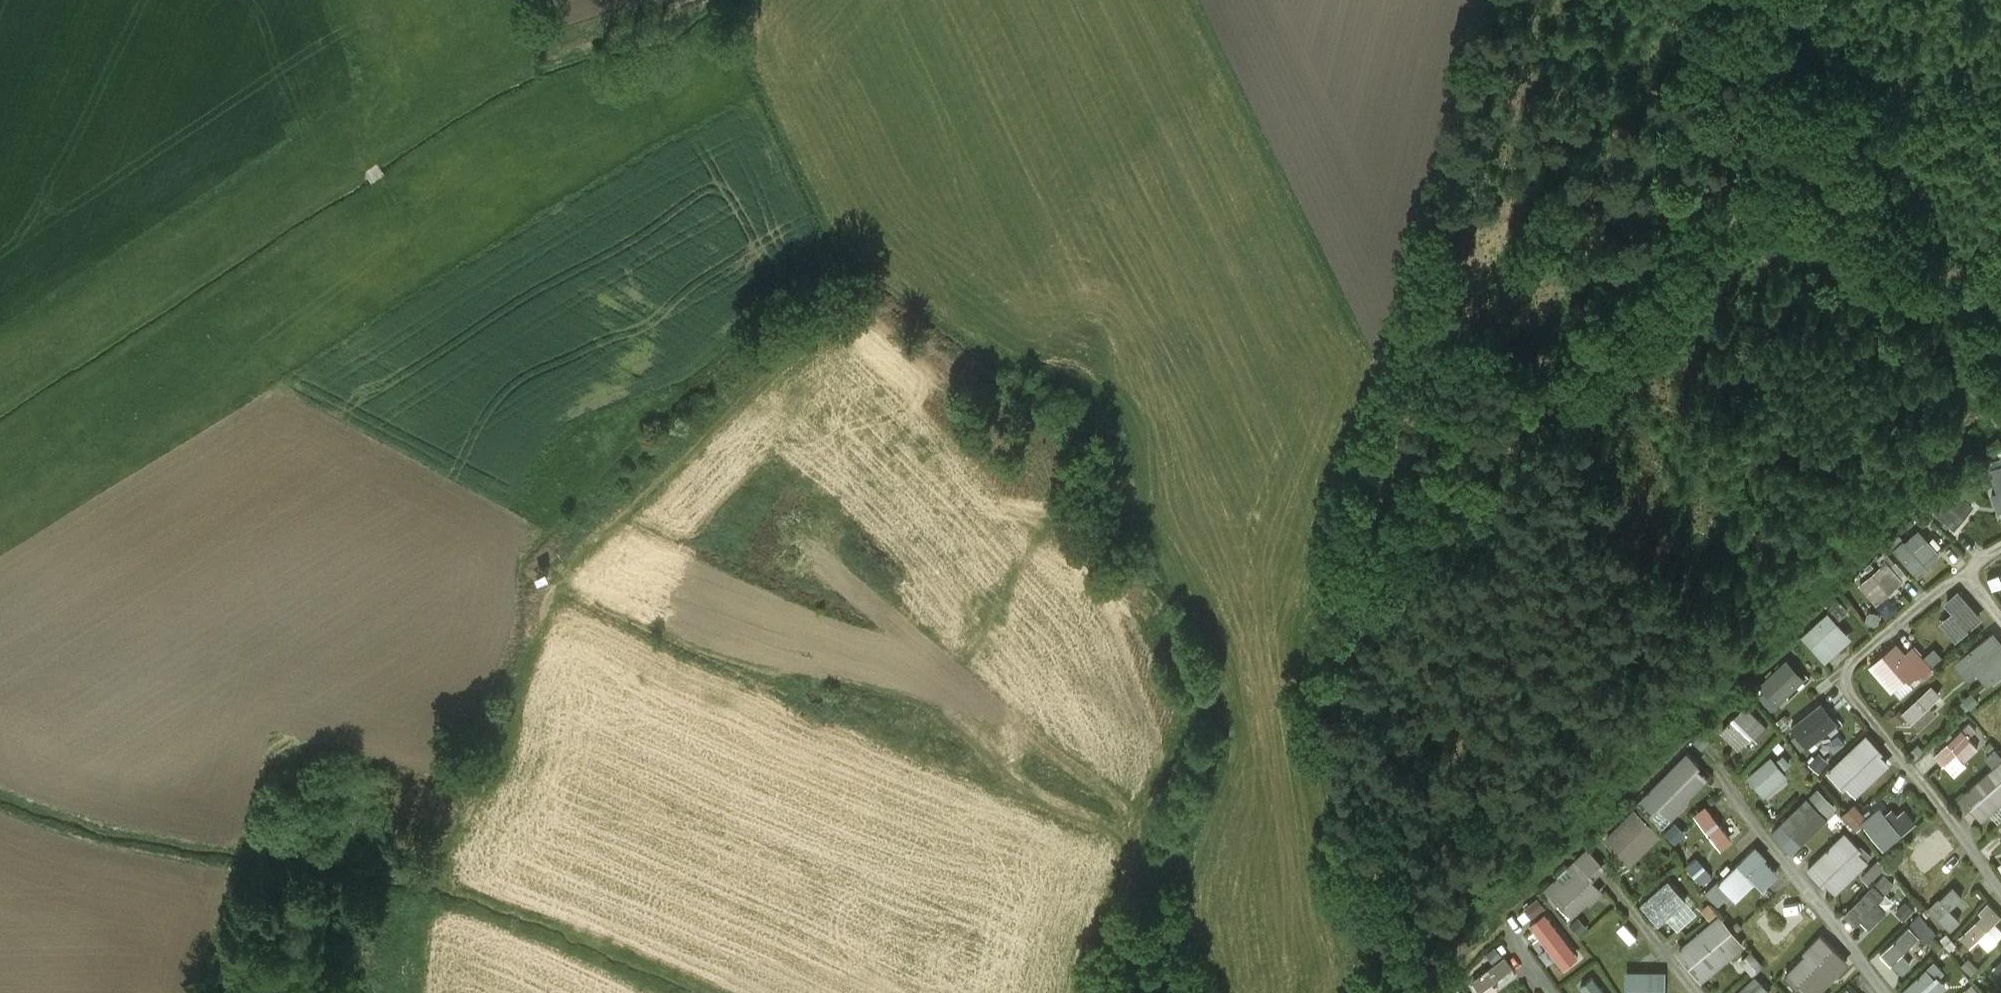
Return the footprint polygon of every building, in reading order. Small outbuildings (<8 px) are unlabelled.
[(1939,509),(1961,526),(1980,501),(1958,484),(1939,509)] [(1905,531),(1894,543),(1924,574),(1949,550),(1923,524),(1910,536),(1905,531)] [(1891,555),(1863,579),(1882,601),(1910,577),(1891,555)] [(1945,619),(1963,637),(1989,611),(1963,585),(1950,598),(1958,606),(1945,619)] [(1807,631),(1832,657),(1858,631),(1833,606),(1807,631)] [(1996,684),(2000,680),(2000,629),(1998,626),(1960,659),(1974,675),(1982,668),(1996,684)] [(1940,665),(1918,641),(1912,647),(1901,636),(1874,662),(1907,696),(1940,665)] [(1782,702),(1813,673),(1792,652),(1762,681),(1782,702)] [(1934,702),(1947,689),(1937,679),(1908,708),(1925,725),(1941,709),(1934,702)] [(1802,730),(1796,734),(1806,748),(1845,720),(1829,696),(1795,719),(1802,730)] [(1750,700),(1725,728),(1743,744),(1757,729),(1764,735),(1775,723),(1750,700)] [(1974,733),(1979,726),(1970,718),(1939,752),(1960,771),(1985,743),(1974,733)] [(1870,729),(1833,767),(1860,794),(1897,757),(1870,729)] [(1998,763),(1966,790),(1988,815),(2000,804),(2000,747),(1999,744),(1989,753),(1998,763)] [(1668,821),(1717,774),(1692,748),(1643,795),(1668,821)] [(1776,751),(1750,772),(1768,793),(1793,773),(1776,751)] [(1798,849),(1843,804),(1822,782),(1776,827),(1798,849)] [(1888,799),(1870,813),(1859,800),(1847,810),(1861,827),(1868,821),(1890,846),(1922,819),(1910,804),(1899,813),(1888,799)] [(1710,800),(1698,810),(1728,845),(1740,835),(1710,800)] [(1639,803),(1608,834),(1635,862),(1666,831),(1639,803)] [(1851,826),(1813,863),(1841,891),(1878,854),(1851,826)] [(1592,842),(1548,885),(1578,915),(1609,885),(1599,875),(1612,862),(1592,842)] [(1760,878),(1768,886),(1786,868),(1760,842),(1720,881),(1739,900),(1760,878)] [(1924,888),(1934,879),(1910,854),(1900,864),(1924,888)] [(1891,888),(1899,880),(1889,870),(1853,905),(1873,926),(1901,899),(1891,888)] [(1673,874),(1646,900),(1676,931),(1703,905),(1673,874)] [(1934,903),(1956,927),(1967,917),(1956,904),(1969,892),(1958,881),(1934,903)] [(1525,908),(1571,963),(1587,950),(1541,895),(1525,908)] [(2000,918),(2000,905),(1996,901),(1964,932),(1976,944),(1984,935),(1994,945),(2000,938),(2000,919),(2000,918)] [(1707,977),(1752,943),(1727,909),(1681,943),(1707,977)] [(1784,918),(1764,937),(1782,956),(1802,938),(1784,918)] [(1915,921),(1886,949),(1904,968),(1933,941),(1915,921)] [(1519,964),(1512,953),(1478,974),(1490,992),(1494,992),(1512,982),(1506,972),(1519,964)] [(1904,987),(1909,992),(1944,992),(1954,985),(1945,973),(1950,969),(1940,957),(1904,987)] [(1672,965),(1631,965),(1631,992),(1672,992),(1672,965)] [(1591,992),(1614,992),(1599,970),(1583,981),(1591,992)] [(1775,986),(1760,970),(1737,992),(1768,992),(1775,986)] [(1977,979),(1963,992),(1990,992),(1977,979)]
